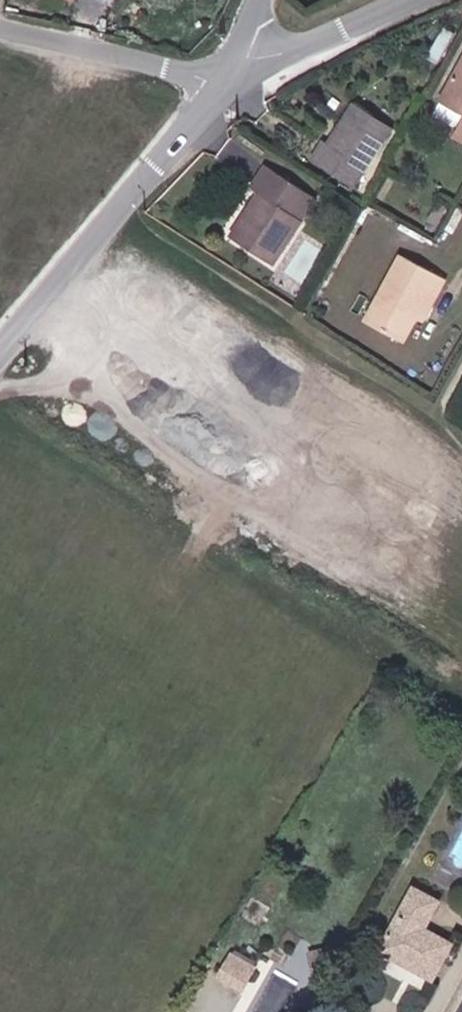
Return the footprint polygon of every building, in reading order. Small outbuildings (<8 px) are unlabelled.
[(441,100),(461,112),(461,61),(441,100)] [(460,125),(461,122),(461,112),(441,100),(435,111),(460,125)] [(324,144),(315,157),(356,183),(391,130),(356,107),(330,147),(324,144)] [(252,188),(260,193),(230,237),(273,266),(317,199),(267,165),(252,188)] [(429,292),(437,296),(447,280),(401,255),(366,321),(404,340),(417,316),(429,292)] [(425,320),(437,296),(429,292),(417,316),(425,320)] [(416,888),(381,949),(433,977),(452,942),(423,927),(438,900),(416,888)] [(233,948),(218,976),(244,991),(259,963),(233,948)] [(329,948),(312,951),(318,979),(335,974),(329,948)]
